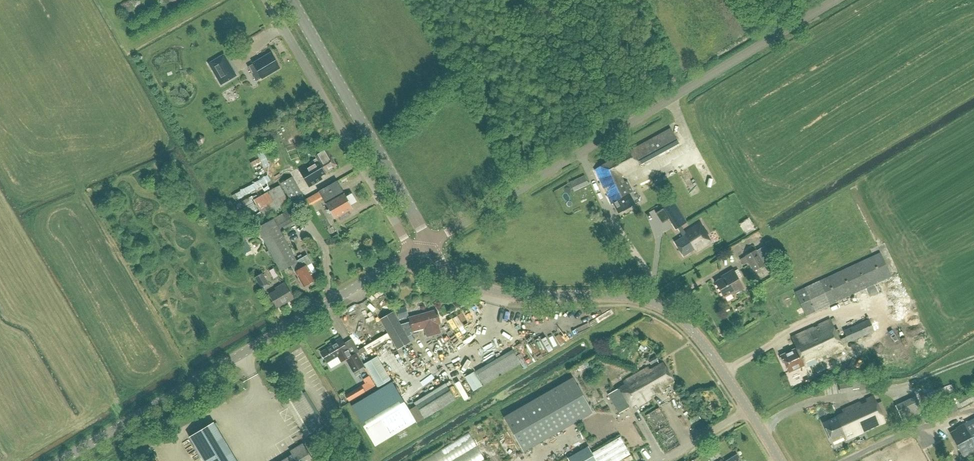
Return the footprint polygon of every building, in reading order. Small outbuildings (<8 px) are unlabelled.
[(262,79),(280,68),(271,53),(253,63),(253,64),(248,67),(256,81),(261,78),(262,79)] [(208,63),(221,85),(235,77),(222,55),(208,63)] [(236,89),(228,92),(231,101),(239,98),(236,89)] [(622,172),(678,142),(671,130),(594,170),(605,194),(606,193),(611,203),(612,203),(618,213),(635,204),(629,194),(632,192),(622,172)] [(319,177),(337,167),(327,149),(315,156),(317,159),(299,169),(309,187),(321,180),(319,177)] [(650,170),(658,166),(655,159),(647,163),(650,170)] [(264,164),(256,169),(261,179),(269,174),(264,164)] [(647,168),(634,176),(639,183),(651,175),(647,168)] [(268,175),(235,193),(239,200),(272,183),(268,175)] [(294,206),(305,200),(292,177),(281,184),(294,206)] [(345,188),(355,185),(352,177),(343,180),(345,188)] [(566,187),(570,195),(584,188),(580,180),(566,187)] [(322,197),(340,187),(337,181),(319,192),(322,197)] [(265,219),(290,204),(279,185),(253,200),(265,219)] [(340,187),(322,197),(326,204),(325,204),(334,219),(353,208),(344,193),(344,194),(340,187)] [(579,200),(592,196),(589,189),(577,193),(579,200)] [(670,205),(657,215),(661,221),(666,217),(671,224),(679,217),(670,205)] [(313,281),(315,280),(307,266),(311,263),(306,256),(296,262),(279,232),(296,222),(289,210),(257,228),(281,271),(291,265),(298,278),(297,279),(299,283),(301,282),(303,287),(309,283),(310,284),(313,282),(313,281)] [(686,235),(674,242),(683,256),(695,249),(697,251),(708,243),(708,242),(710,240),(706,235),(707,234),(700,223),(684,233),(686,235)] [(337,225),(330,228),(334,235),(341,232),(337,225)] [(238,243),(244,254),(251,250),(245,239),(238,243)] [(754,271),(764,265),(774,259),(766,245),(756,251),(755,250),(745,256),(754,271)] [(805,316),(891,276),(880,253),(794,292),(805,316)] [(734,293),(742,288),(732,270),(724,276),(725,277),(715,283),(723,297),(733,291),(734,293)] [(261,288),(268,283),(262,273),(255,277),(261,288)] [(277,308),(293,298),(284,283),(275,288),(276,290),(269,294),(277,308)] [(412,327),(413,331),(424,328),(427,336),(440,333),(438,324),(440,324),(436,310),(409,318),(410,322),(400,325),(393,312),(380,319),(398,349),(410,342),(407,337),(412,334),(409,329),(412,327)] [(804,365),(805,367),(844,349),(842,345),(874,331),(878,329),(876,323),(871,325),(869,320),(843,331),(845,337),(839,340),(830,319),(791,337),(796,348),(780,355),(781,357),(780,358),(782,363),(784,362),(788,373),(804,365)] [(353,372),(364,366),(356,353),(351,356),(340,338),(330,344),(331,346),(320,352),(327,363),(337,356),(341,362),(346,360),(353,372)] [(366,358),(381,349),(376,340),(361,349),(366,358)] [(423,357),(418,349),(413,352),(417,360),(423,357)] [(483,385),(520,364),(512,349),(475,371),(483,385)] [(650,365),(658,361),(655,356),(648,360),(650,365)] [(391,381),(377,357),(364,365),(378,388),(391,381)] [(614,391),(617,396),(611,400),(620,413),(625,409),(636,403),(638,406),(651,398),(649,395),(656,391),(658,394),(664,391),(662,388),(673,381),(663,363),(650,370),(648,367),(623,382),(625,385),(614,391)] [(473,391),(482,386),(473,372),(465,377),(473,391)] [(523,452),(593,412),(572,377),(503,417),(523,452)] [(936,377),(918,386),(920,391),(924,390),(927,397),(931,395),(933,400),(944,395),(936,377)] [(375,446),(415,422),(392,382),(351,406),(375,446)] [(424,419),(455,399),(446,384),(414,402),(424,419)] [(348,401),(365,391),(361,385),(345,395),(348,401)] [(962,396),(957,399),(961,406),(973,400),(973,398),(971,392),(962,396)] [(845,440),(884,422),(873,396),(842,410),(843,413),(836,416),(837,417),(823,424),(831,441),(843,436),(845,440)] [(666,453),(680,445),(659,407),(644,415),(666,453)] [(963,419),(973,438),(973,412),(963,419)] [(230,450),(214,422),(189,437),(203,460),(212,460),(230,450)] [(964,425),(950,433),(963,457),(970,453),(970,455),(973,453),(973,444),(964,425)] [(302,444),(291,451),(293,454),(282,460),(313,460),(302,444)] [(568,458),(569,460),(596,460),(591,453),(589,454),(586,448),(568,458)] [(212,460),(237,460),(230,450),(212,460)]
